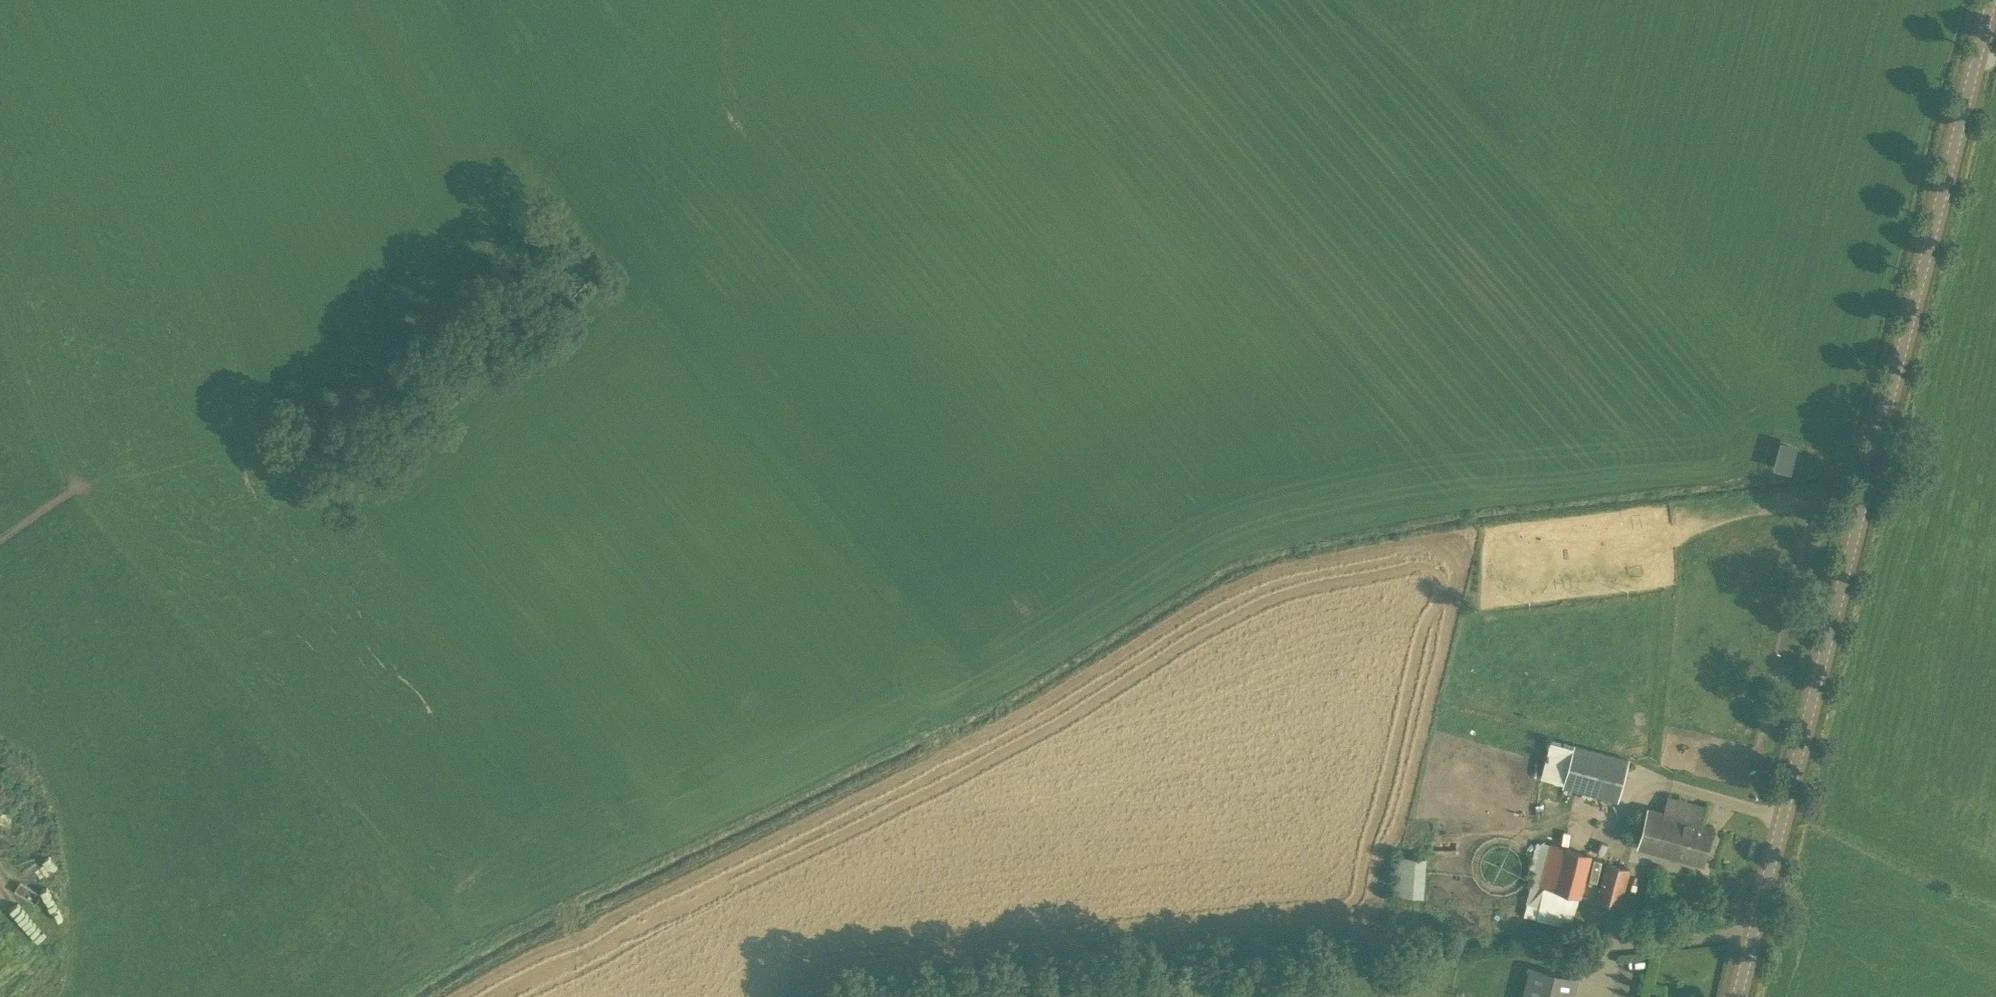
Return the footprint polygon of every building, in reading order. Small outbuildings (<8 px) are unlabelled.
[(1777,464),(1788,467),(1794,445),(1782,442),(1777,464)] [(1562,787),(1617,801),(1628,758),(1574,744),(1562,787)] [(1637,845),(1703,862),(1713,824),(1703,821),(1707,805),(1688,800),(1684,816),(1647,806),(1637,845)] [(1548,841),(1536,883),(1580,895),(1591,852),(1548,841)] [(1429,855),(1397,855),(1396,893),(1428,894),(1429,855)] [(1620,905),(1630,867),(1606,860),(1596,898),(1620,905)] [(1577,976),(1531,964),(1522,996),(1572,996),(1577,976)]
